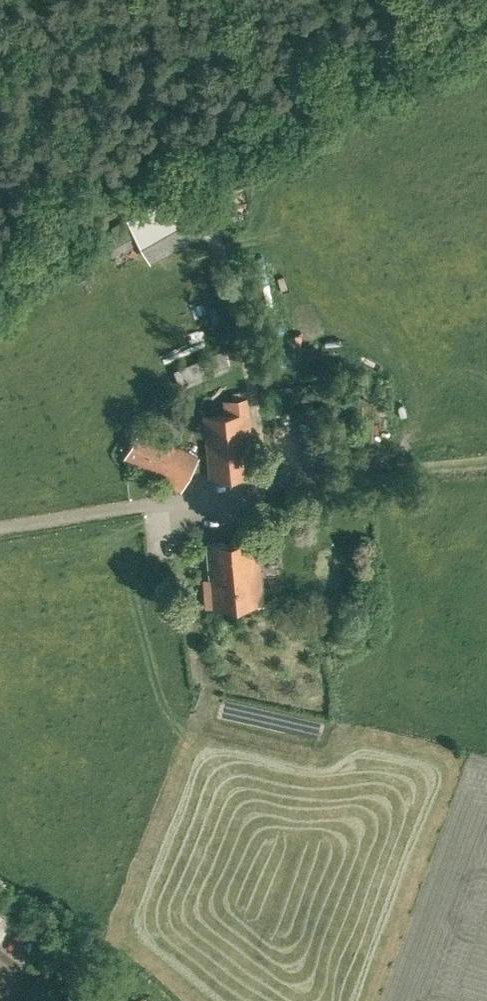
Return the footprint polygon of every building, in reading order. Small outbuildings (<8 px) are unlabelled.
[(132,217),(149,249),(207,218),(190,187),(132,217)] [(182,385),(233,366),(228,351),(177,370),(182,385)] [(172,391),(167,407),(165,406),(156,430),(180,439),(188,415),(185,413),(191,398),(172,391)] [(248,409),(224,411),(204,413),(210,478),(254,473),(248,409)] [(199,456),(166,439),(142,426),(124,459),(149,472),(148,473),(180,490),(199,456)] [(428,451),(439,454),(442,439),(431,437),(428,451)] [(211,582),(205,582),(207,605),(264,600),(258,537),(208,541),(211,582)]
